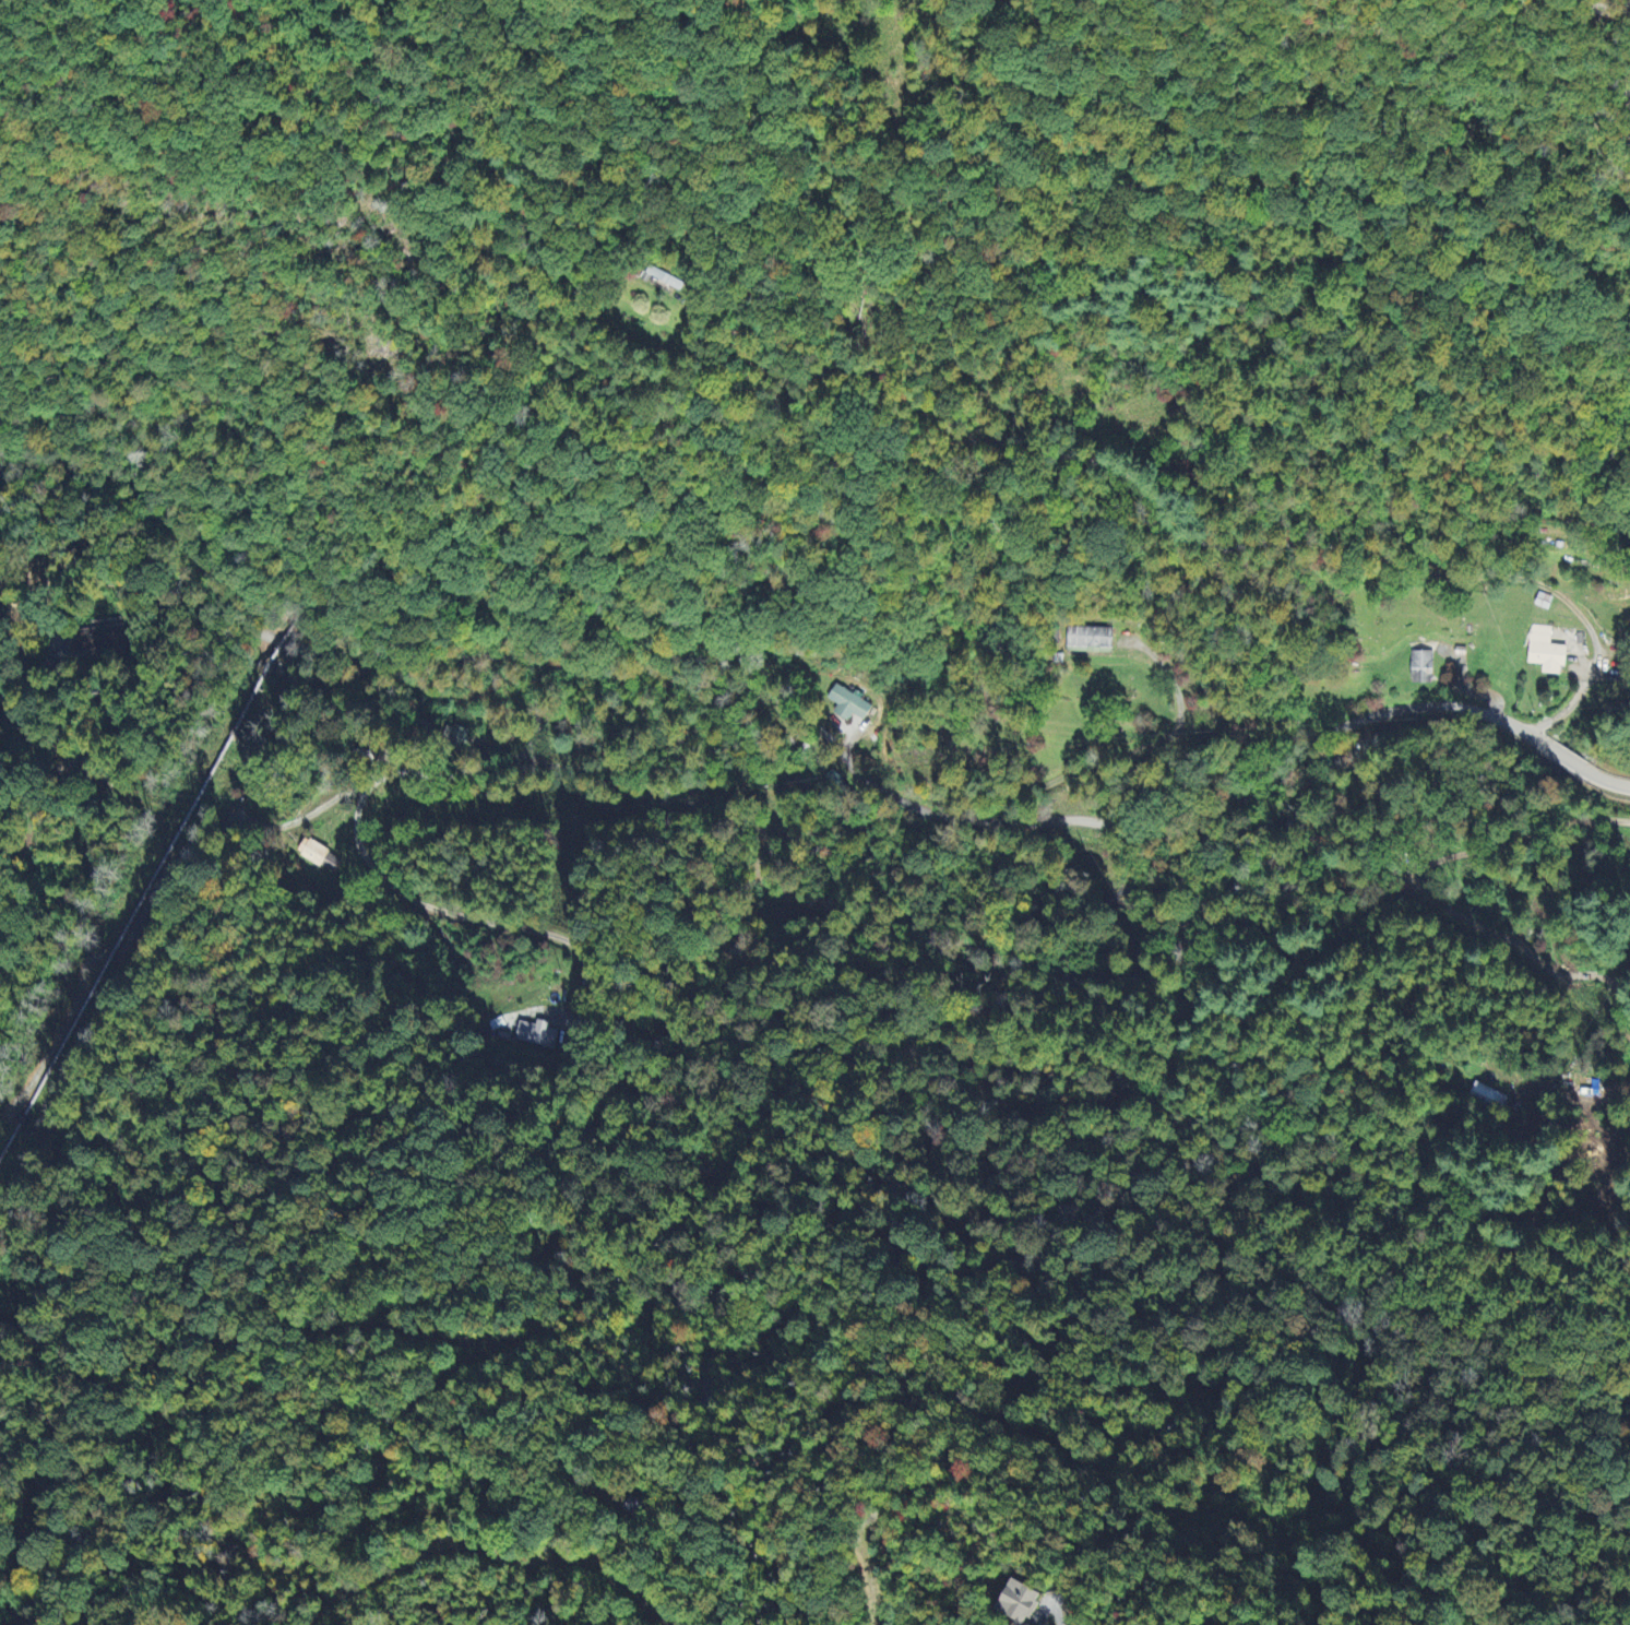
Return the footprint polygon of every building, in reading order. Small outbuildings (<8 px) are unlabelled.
[(684,285),(651,269),(647,277),(680,294),(684,285)] [(1552,629),(1530,629),(1529,666),(1544,667),(1543,676),(1564,677),(1565,648),(1551,648),(1552,629)] [(1113,630),(1069,630),(1068,650),(1086,651),(1113,651),(1113,630)] [(1434,685),(1433,653),(1412,654),(1412,685),(1434,685)] [(834,716),(849,724),(852,717),(864,723),(873,707),(834,688),(828,702),(838,707),(834,716)] [(473,732),(445,727),(441,748),(469,754),(473,732)] [(343,861),(304,840),(296,856),(334,877),(343,861)] [(1013,1582),(995,1613),(1016,1624),(1015,1624),(1027,1624),(1042,1598),(1013,1582)]
